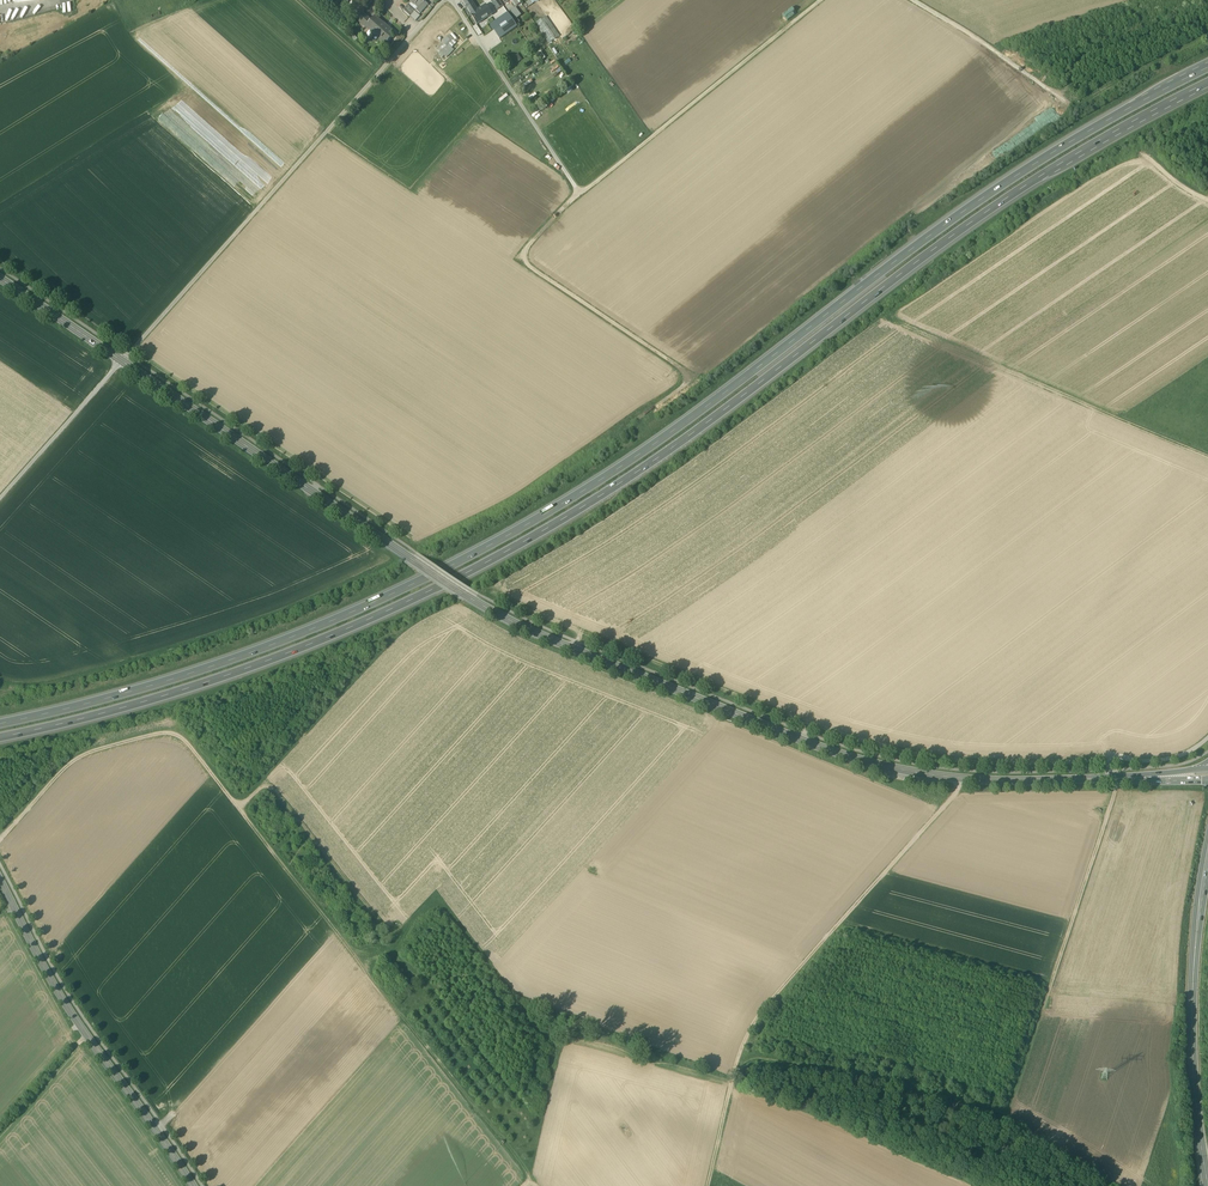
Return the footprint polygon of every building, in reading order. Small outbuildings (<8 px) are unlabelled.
[(411,2),(414,4),(418,8),(424,1),(425,0),(413,0),(411,2)] [(468,11),(475,7),(471,0),(461,0),(468,11)] [(499,0),(495,0),(492,2),(498,11),(504,7),(499,0)] [(428,4),(424,1),(418,8),(416,10),(420,13),(428,4)] [(410,16),(414,11),(408,5),(403,11),(410,16)] [(468,11),(471,15),(478,11),(475,6),(475,7),(468,11)] [(487,6),(478,11),(471,15),(477,25),(492,15),(487,6)] [(508,13),(516,24),(519,23),(516,19),(520,16),(515,8),(508,13)] [(414,11),(410,16),(415,21),(420,16),(415,12),(414,11)] [(508,13),(490,25),(500,39),(517,27),(508,13)] [(357,20),(363,25),(368,19),(362,14),(357,20)] [(534,24),(546,41),(558,33),(546,16),(534,24)] [(387,42),(388,42),(390,39),(394,34),(389,30),(388,31),(382,25),(383,24),(375,17),(367,26),(373,32),(372,33),(380,40),(381,40),(383,38),(387,42)] [(479,35),(482,34),(477,25),(473,27),(479,35)] [(449,35),(435,49),(439,53),(438,54),(442,58),(444,56),(447,58),(454,50),(452,48),(456,44),(452,40),(453,39),(449,35)] [(538,62),(545,58),(541,50),(534,54),(538,62)] [(517,63),(522,59),(518,54),(513,57),(517,63)]
